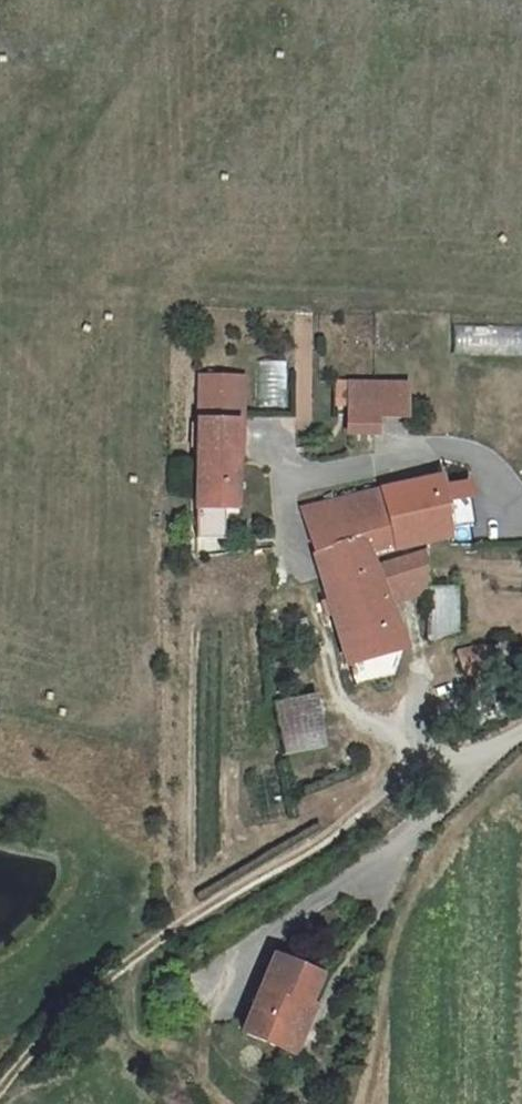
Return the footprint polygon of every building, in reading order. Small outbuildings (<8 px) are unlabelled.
[(455,355),(521,354),(521,324),(454,325),(455,355)] [(288,408),(285,359),(255,361),(257,409),(288,408)] [(198,421),(229,421),(230,378),(199,376),(198,421)] [(230,378),(229,421),(237,422),(242,422),(243,378),(230,378)] [(406,416),(407,385),(350,384),(348,433),(376,433),(376,415),(406,416)] [(198,421),(196,507),(223,508),(235,508),(237,422),(229,421),(198,421)] [(382,490),(392,552),(428,540),(449,537),(446,514),(440,478),(413,483),(382,490)] [(373,569),(369,559),(392,552),(382,490),(334,502),(340,545),(313,553),(322,586),(373,569)] [(300,511),(313,553),(340,545),(334,502),(300,511)] [(222,539),(223,508),(196,507),(195,538),(222,539)] [(346,665),(404,648),(387,605),(399,601),(394,590),(428,579),(428,551),(373,569),(322,586),(346,665)] [(428,579),(394,590),(399,601),(429,591),(428,587),(428,579)] [(429,591),(429,638),(457,631),(456,587),(428,587),(429,591)] [(314,695),(273,703),(282,756),(323,748),(314,695)] [(243,1032),(283,1049),(303,1002),(309,1005),(321,975),(275,956),(243,1032)] [(309,1005),(303,1002),(283,1049),(295,1054),(315,1007),(309,1005)]
